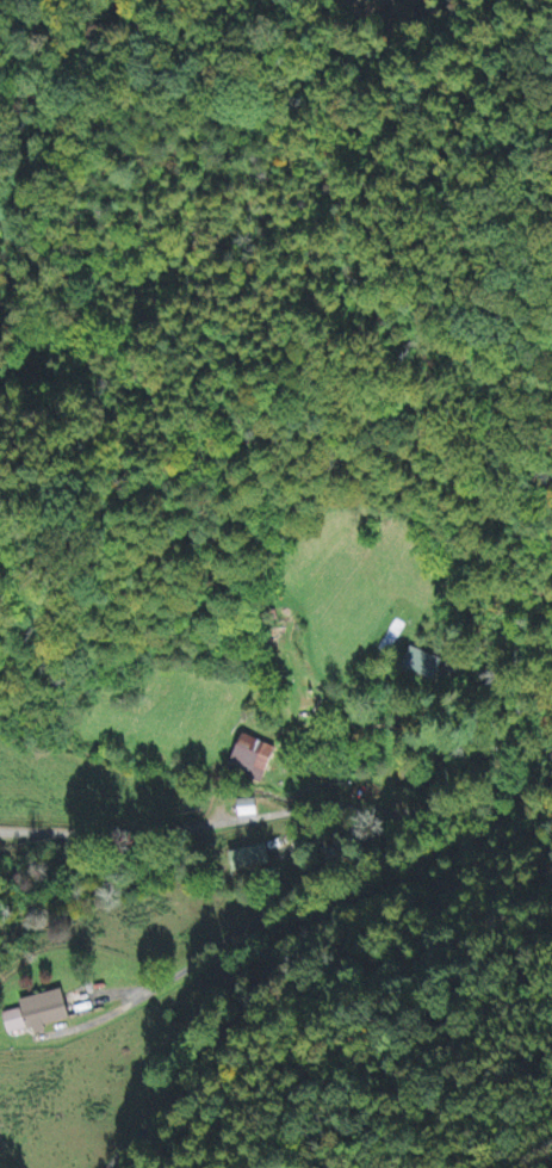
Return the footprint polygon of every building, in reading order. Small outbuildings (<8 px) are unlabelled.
[(442,659),(408,651),(403,672),(437,680),(442,659)] [(221,770),(258,785),(273,750),(236,735),(221,770)] [(234,875),(275,866),(273,856),(279,854),(277,844),(229,854),(234,875)] [(16,1011),(0,1015),(0,1028),(2,1036),(28,1031),(29,1037),(41,1034),(40,1028),(63,1023),(56,993),(14,1002),(16,1011)]
